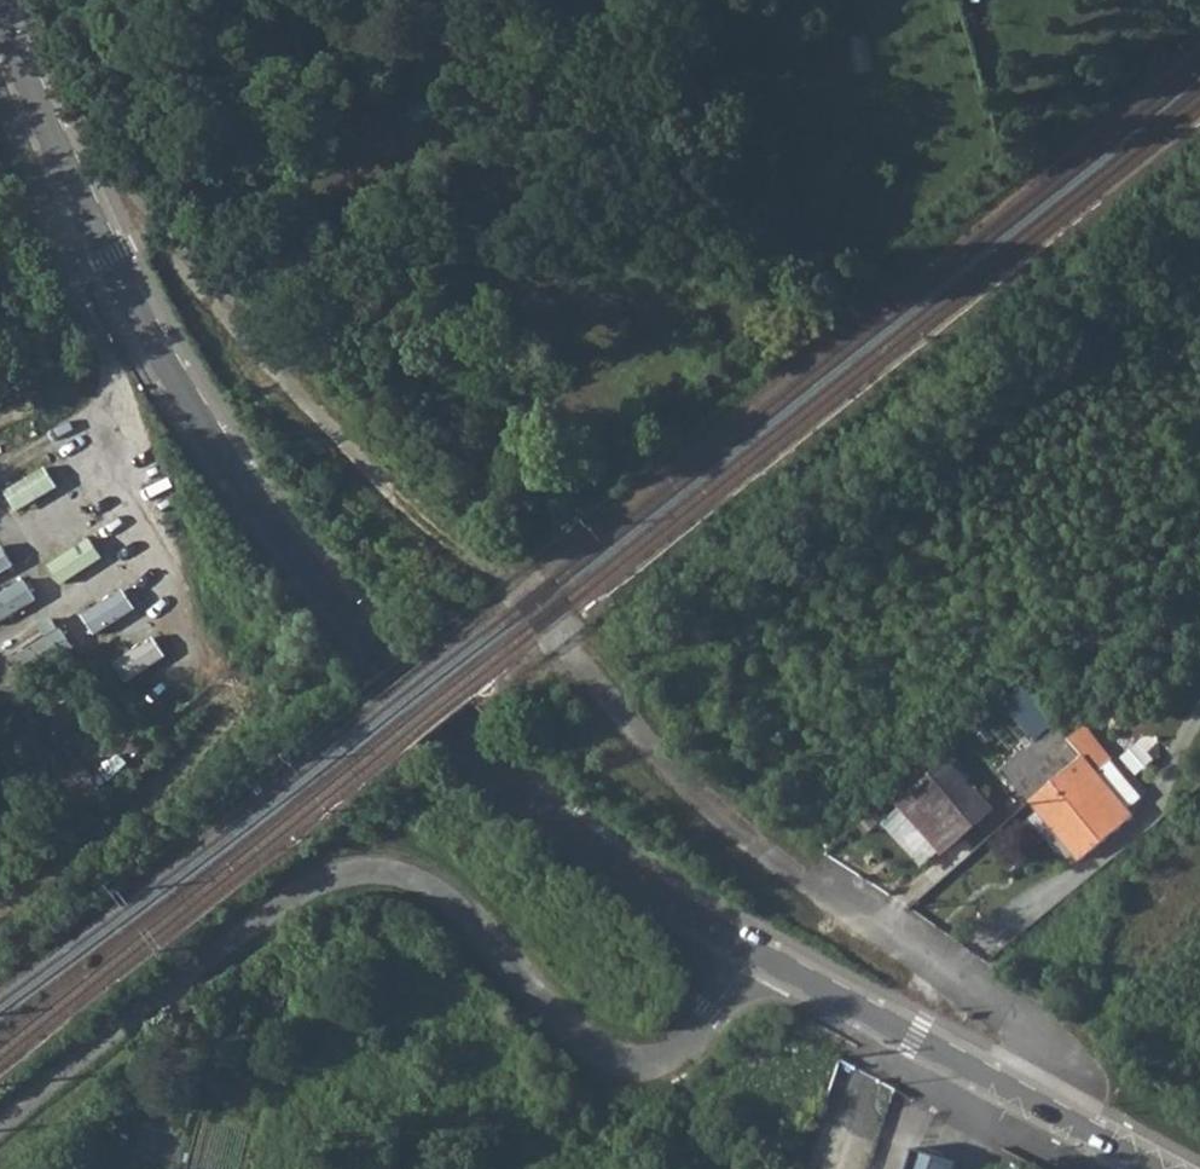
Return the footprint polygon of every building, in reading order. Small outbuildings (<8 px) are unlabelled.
[(19,566),(4,539),(0,542),(0,576),(19,566)] [(41,600),(27,576),(0,592),(0,623),(41,600)] [(35,681),(79,648),(62,626),(18,658),(35,681)] [(1023,689),(1005,704),(1030,734),(1049,718),(1023,689)] [(1053,722),(998,769),(1015,789),(1030,775),(1068,740),(1053,722)] [(1044,791),(1032,802),(1081,859),(1132,815),(1126,808),(1141,796),(1111,762),(1107,765),(1079,731),(1068,740),(1083,757),(1044,791)] [(1068,740),(1030,775),(1044,791),(1083,757),(1068,740)] [(897,803),(942,855),(984,816),(970,798),(974,794),(946,762),(897,803)] [(984,816),(942,855),(954,869),(997,832),(984,816)] [(925,1148),(924,1154),(943,1160),(945,1154),(925,1148)] [(956,1165),(913,1150),(907,1168),(955,1168),(956,1165)]
